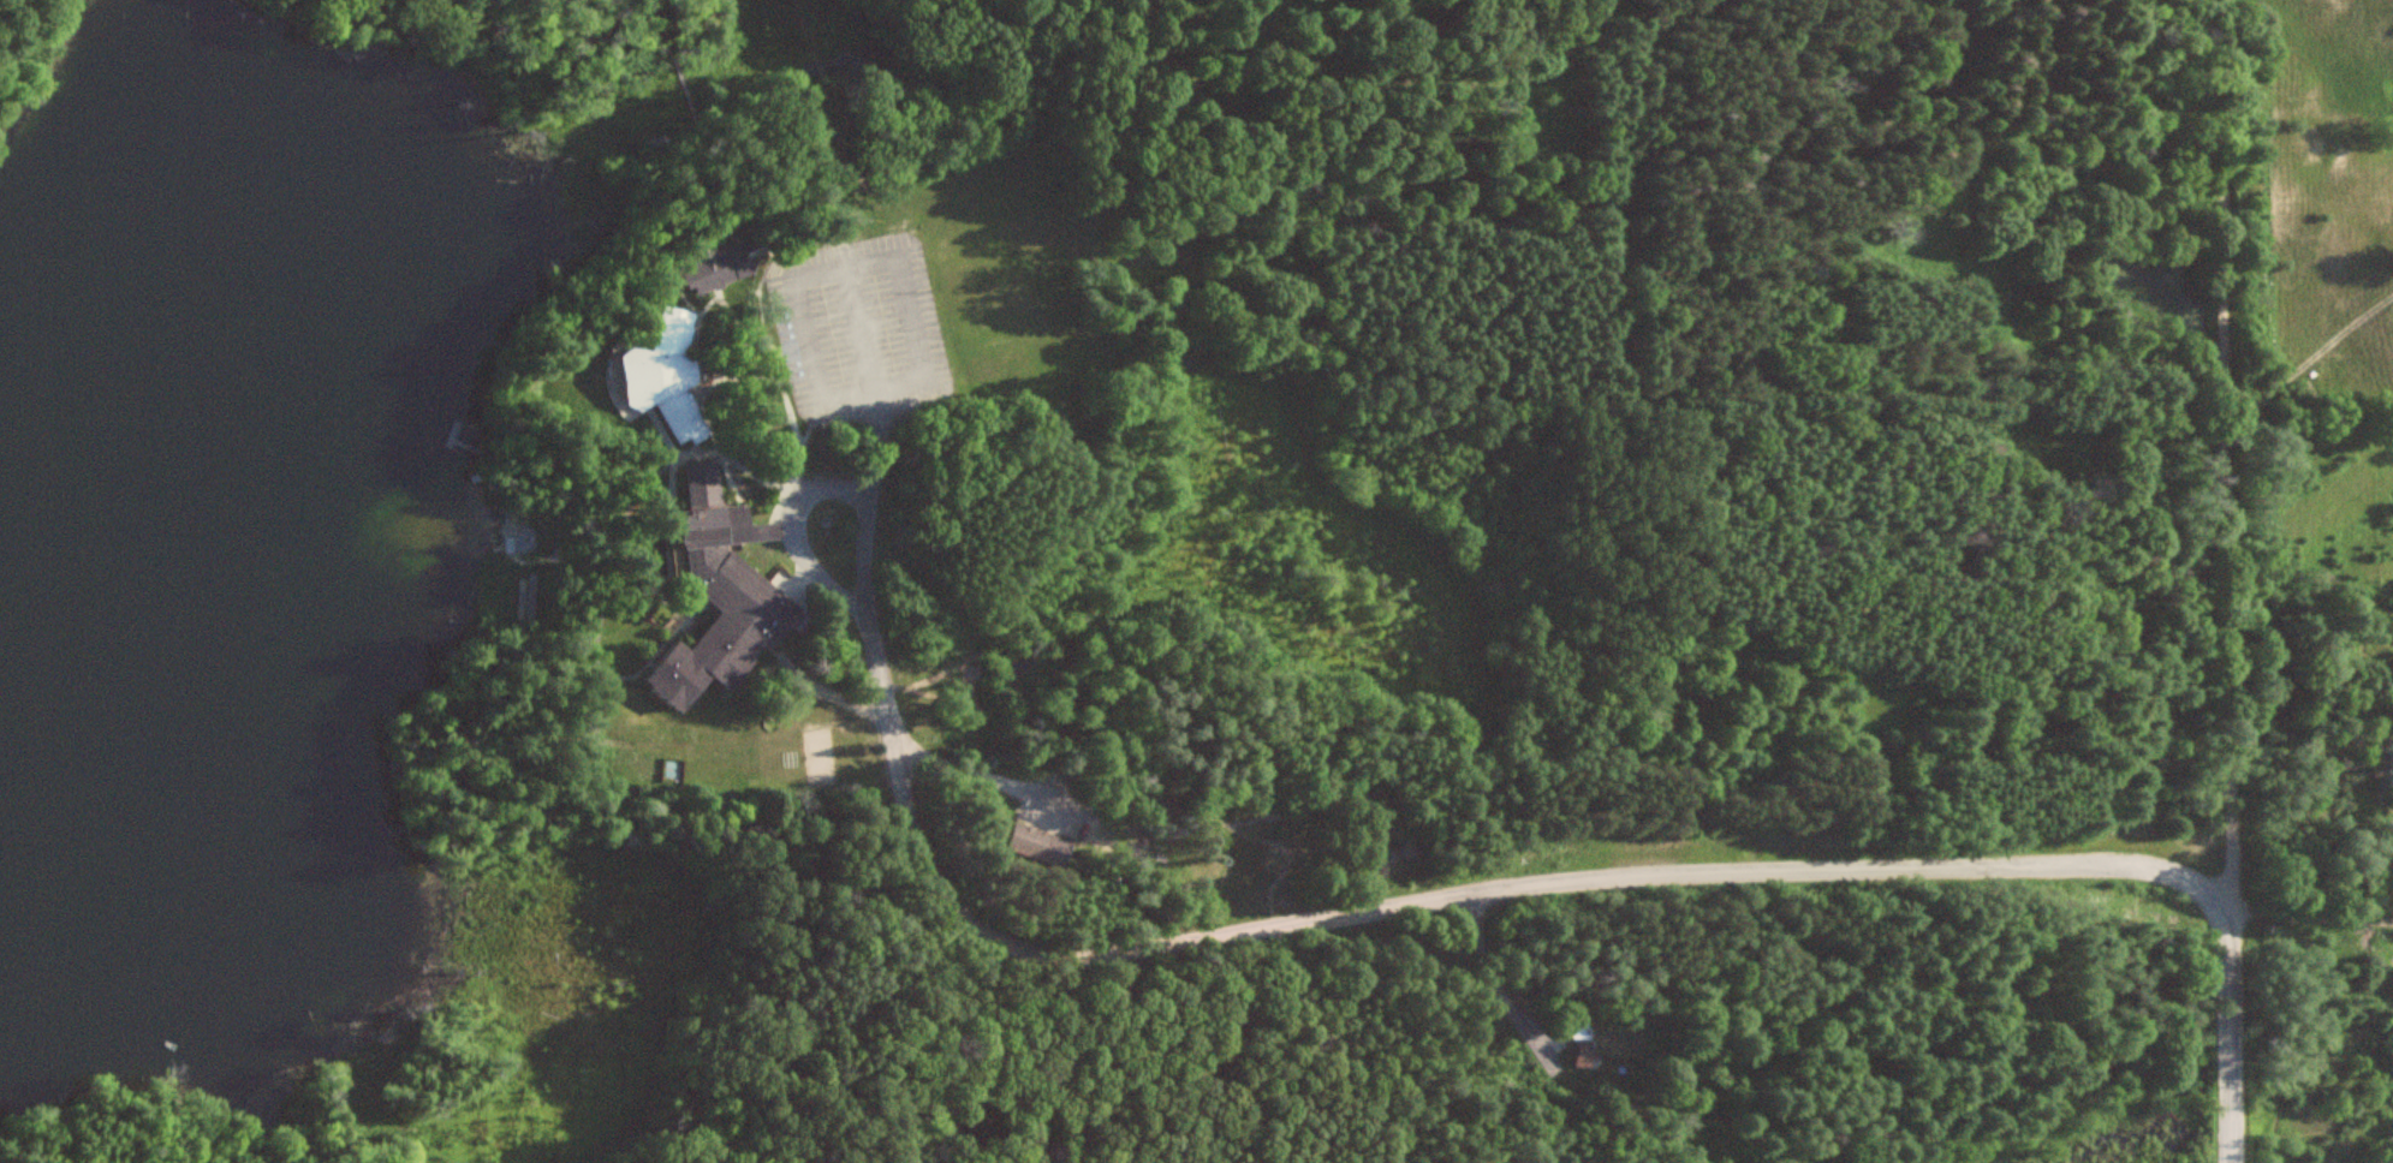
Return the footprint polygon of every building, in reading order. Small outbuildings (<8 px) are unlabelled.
[(756,273),(747,242),(684,261),(694,292),(756,273)] [(694,311),(675,306),(665,306),(652,350),(628,343),(624,360),(628,371),(630,403),(646,408),(654,404),(661,403),(680,444),(691,439),(699,441),(712,436),(711,431),(693,391),(700,368),(699,357),(686,354),(691,338),(691,335),(695,320),(694,311)] [(727,550),(730,547),(808,606),(779,642),(772,637),(736,685),(716,672),(687,709),(656,686),(661,680),(654,674),(680,637),(692,646),(720,609),(691,588),(683,506),(690,506),(685,463),(720,459),(724,501),(727,501),(731,541),(726,541),(727,550)] [(1008,848),(1067,868),(1076,841),(1018,821),(1008,848)] [(1595,1064),(1595,1039),(1577,1039),(1577,1064),(1595,1064)]
